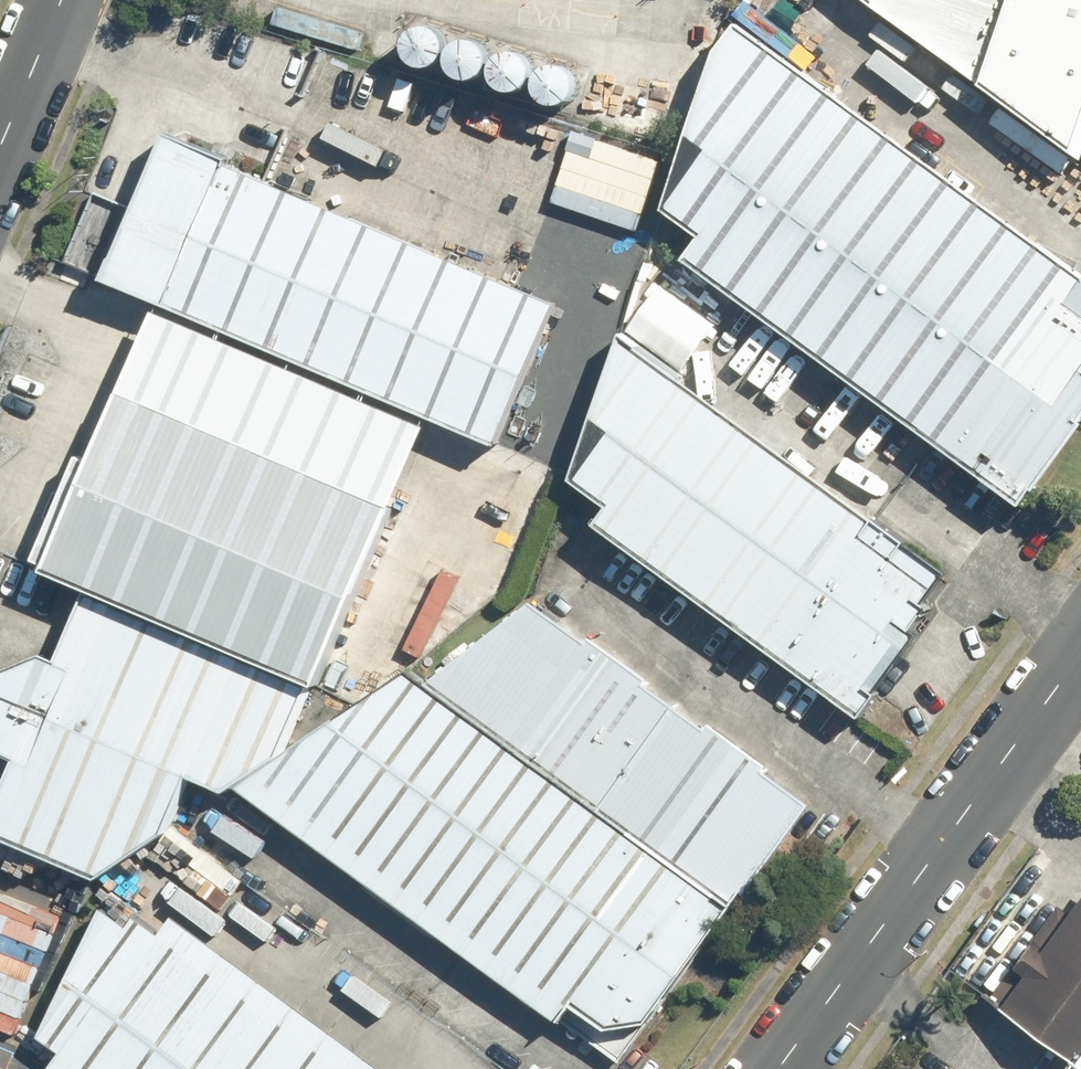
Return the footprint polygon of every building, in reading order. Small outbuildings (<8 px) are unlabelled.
[(1080,155),(1080,0),(868,0),(1080,155)] [(739,23),(719,50),(664,209),(701,236),(685,258),(1022,505),(1080,425),(1080,274),(739,23)] [(411,57),(416,62),(421,65),(428,67),(435,66),(441,63),(445,58),(448,52),(449,45),(447,38),(443,33),(438,29),(431,27),(425,27),(419,29),(414,33),(411,38),(409,44),(409,50),(411,57)] [(455,69),(460,74),(466,78),(472,79),(479,78),(485,75),(490,70),(492,64),(493,57),(491,51),(488,45),(482,41),(476,39),(469,39),(463,41),(458,45),(455,50),(453,56),(453,63),(455,69)] [(498,81),(502,86),(508,89),(515,91),(521,90),(527,87),(532,82),(535,76),(535,69),(534,62),(530,57),(524,53),(518,51),(512,51),(506,53),(501,57),(497,62),(495,68),(495,74),(498,81)] [(543,94),(547,100),(553,103),(560,104),(567,104),(573,100),(577,96),(580,89),(581,83),(579,76),(575,70),(570,66),(563,64),(557,65),(551,67),(546,71),(542,76),(541,82),(541,88),(543,94)] [(94,192),(65,260),(161,301),(435,417),(496,443),(572,266),(530,249),(515,286),(265,180),(271,165),(235,150),(232,159),(169,132),(136,209),(94,192)] [(161,301),(93,460),(81,455),(36,560),(49,565),(47,571),(89,589),(313,684),(320,687),(435,417),(161,301)] [(876,520),(623,334),(574,479),(610,506),(598,523),(863,718),(880,694),(878,692),(919,636),(915,633),(934,608),(926,602),(945,577),(905,548),(910,541),(878,518),(876,520)] [(283,755),(313,684),(89,589),(59,659),(45,653),(4,669),(0,679),(0,749),(1,752),(17,759),(0,798),(0,837),(99,879),(169,831),(192,776),(229,791),(239,784),(283,755)] [(589,641),(534,601),(425,679),(736,907),(812,804),(766,771),(770,765),(712,723),(708,728),(646,683),(650,678),(593,636),(589,641)] [(608,1029),(650,1023),(736,907),(425,679),(410,667),(283,755),(239,784),(561,1023),(575,1004),(608,1029)] [(42,1034),(65,1050),(51,1068),(393,1068),(177,912),(163,931),(139,914),(132,923),(105,903),(42,1034)] [(1079,1062),(1080,1064),(1080,905),(1074,915),(1059,904),(990,997),(1079,1062)]
